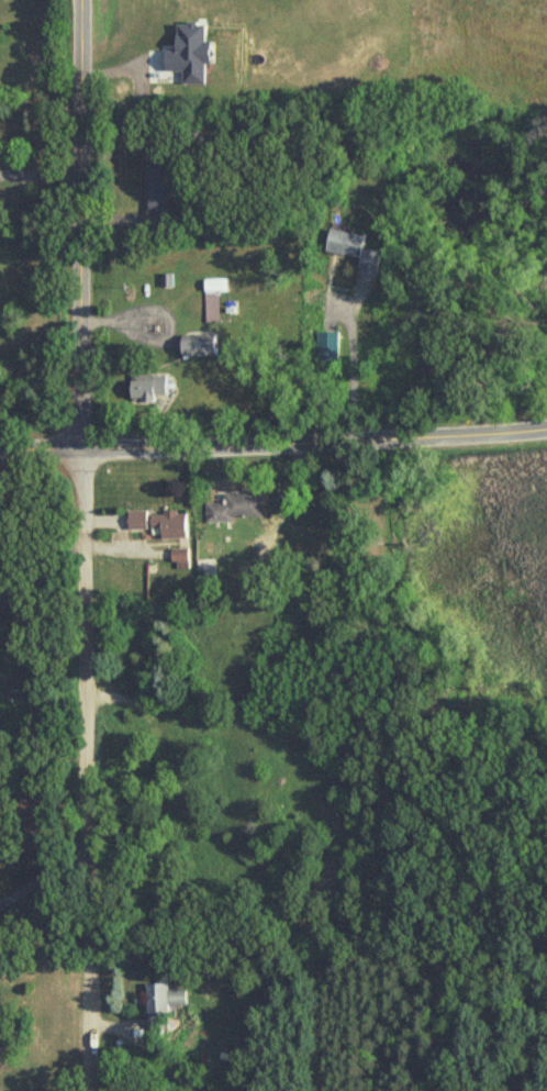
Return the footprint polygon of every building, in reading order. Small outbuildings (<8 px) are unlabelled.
[(356,236),(319,230),(315,253),(351,259),(350,269),(369,272),(371,253),(354,249),(356,236)] [(212,323),(227,323),(227,281),(212,281),(212,323)] [(186,356),(232,356),(232,334),(186,335),(186,356)] [(227,503),(212,503),(212,519),(272,519),(271,493),(227,493),(227,503)] [(164,512),(164,538),(198,538),(198,512),(164,512)] [(193,549),(178,549),(178,568),(192,569),(193,549)] [(150,986),(152,1031),(176,1029),(175,1006),(193,1006),(193,990),(175,991),(175,984),(150,986)]
